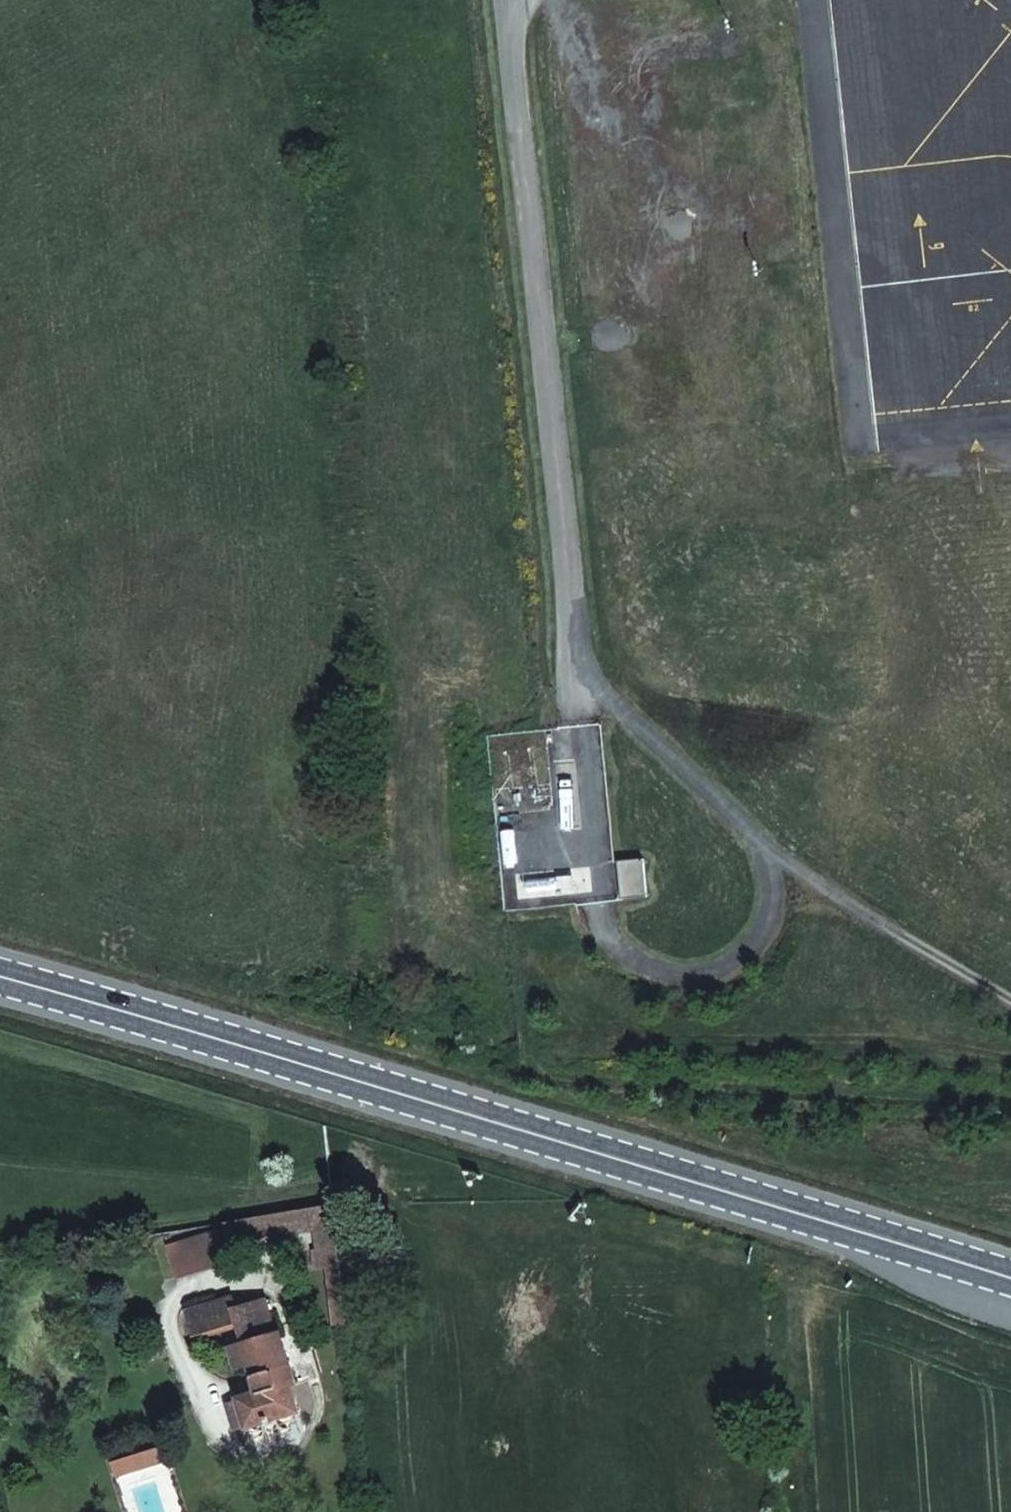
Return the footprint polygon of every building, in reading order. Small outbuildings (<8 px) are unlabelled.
[(350,1328),(337,1207),(323,1209),(226,1225),(230,1243),(319,1229),(322,1254),(329,1253),(339,1330),(350,1328)] [(216,1240),(166,1252),(175,1277),(224,1263),(216,1240)] [(247,1429),(303,1412),(295,1386),(301,1384),(282,1329),(276,1332),(265,1301),(238,1309),(233,1299),(188,1312),(196,1333),(236,1324),(242,1343),(230,1348),(239,1369),(248,1367),(256,1392),(236,1399),(237,1402),(227,1404),(238,1430),(246,1427),(247,1429)] [(163,1450),(111,1466),(116,1480),(168,1466),(163,1450)]
